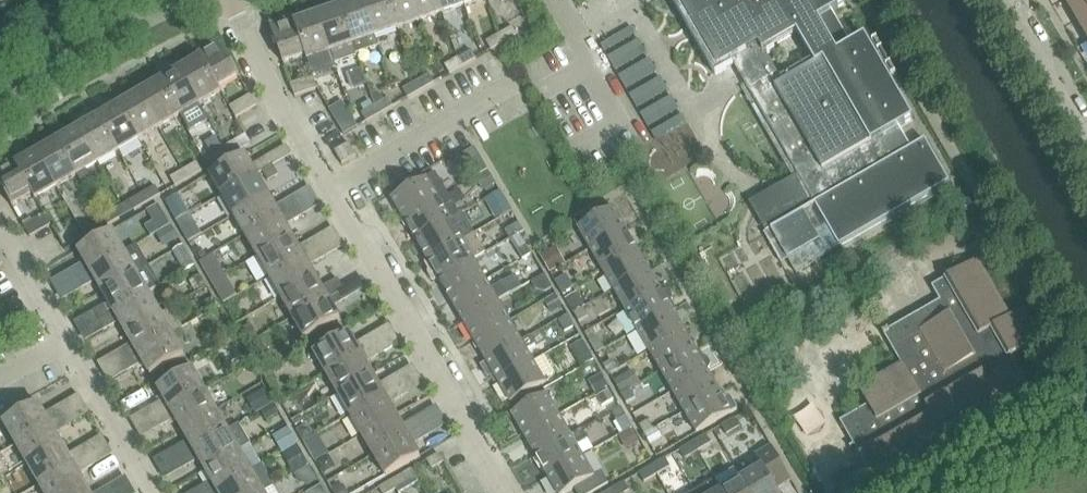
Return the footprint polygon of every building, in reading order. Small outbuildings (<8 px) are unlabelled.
[(357,54),(379,47),(376,36),(363,0),(360,0),(340,7),(357,54)] [(388,0),(363,0),(376,36),(398,28),(388,0)] [(414,0),(388,0),(398,28),(421,20),(414,0)] [(421,20),(443,13),(438,0),(414,0),(421,20)] [(463,0),(438,0),(443,13),(465,5),(463,0)] [(719,69),(732,62),(739,73),(795,170),(803,183),(777,197),(776,195),(758,205),(772,230),(773,231),(816,206),(840,247),(951,183),(926,141),(912,149),(900,128),(914,120),(866,37),(852,44),(833,12),(847,5),(844,0),(679,0),(719,69)] [(1066,0),(1078,21),(1086,15),(1086,0),(1066,0)] [(357,56),(357,54),(340,7),(318,15),(331,52),(336,64),(357,56)] [(331,52),(318,15),(306,19),(304,14),(294,18),(307,55),(306,55),(308,60),(331,52)] [(1078,21),(1086,37),(1086,15),(1078,21)] [(294,18),(271,26),(284,63),(306,55),(307,55),(294,18)] [(500,34),(505,43),(518,35),(513,27),(500,34)] [(618,56),(649,41),(642,27),(611,41),(618,56)] [(505,43),(500,34),(487,42),(492,51),(505,43)] [(220,41),(199,54),(219,87),(240,75),(220,41)] [(655,48),(623,58),(628,72),(659,62),(655,48)] [(459,58),(464,67),(477,59),(472,50),(459,58)] [(219,87),(199,54),(189,59),(192,63),(181,70),(201,104),(222,91),(219,87)] [(464,67),(459,58),(446,65),(451,74),(464,67)] [(417,82),(422,91),(435,83),(430,74),(429,75),(424,66),(412,73),(417,82)] [(181,70),(160,82),(180,116),(186,125),(189,126),(205,116),(206,113),(201,104),(181,70)] [(314,77),(303,81),(307,93),(318,89),(314,77)] [(296,97),(307,93),(303,81),(291,85),(296,97)] [(140,93),(160,127),(180,116),(160,82),(140,93)] [(422,91),(417,82),(404,89),(409,98),(422,91)] [(139,139),(160,127),(140,93),(120,105),(139,139)] [(241,101),(247,112),(258,106),(251,95),(241,101)] [(370,98),(360,104),(365,112),(375,106),(370,98)] [(376,106),(381,115),(394,107),(389,98),(376,106)] [(247,112),(241,101),(231,107),(237,118),(247,112)] [(139,139),(120,105),(99,117),(119,151),(139,139)] [(381,115),(376,106),(375,106),(365,112),(362,113),(367,122),(381,115)] [(119,151),(99,117),(78,129),(98,163),(119,151)] [(656,151),(696,230),(712,222),(715,227),(745,212),(702,127),(656,151)] [(58,141),(78,175),(82,183),(91,178),(86,170),(98,163),(78,129),(58,141)] [(246,135),(225,147),(230,155),(251,143),(246,135)] [(78,175),(58,141),(38,153),(57,187),(78,175)] [(357,156),(350,143),(336,152),(343,164),(357,156)] [(212,154),(217,163),(230,155),(225,147),(212,154)] [(489,170),(476,147),(463,154),(477,177),(489,170)] [(34,194),(33,194),(36,199),(57,187),(38,153),(26,159),(24,155),(15,160),(34,194)] [(258,175),(264,172),(274,166),(268,156),(253,165),(246,154),(211,174),(223,196),(258,175)] [(0,168),(0,184),(13,206),(33,194),(34,194),(15,160),(0,168)] [(184,170),(189,179),(203,171),(198,163),(184,170)] [(264,172),(269,181),(279,175),(274,166),(264,172)] [(189,179),(184,170),(171,178),(176,187),(189,179)] [(489,171),(477,178),(484,190),(496,183),(489,171)] [(449,194),(436,173),(392,198),(404,219),(449,194)] [(234,216),(270,195),(258,175),(223,196),(234,216)] [(143,194),(148,203),(161,195),(156,186),(143,194)] [(489,207),(505,198),(501,191),(485,200),(489,207)] [(148,203),(143,194),(130,202),(135,210),(148,203)] [(404,219),(416,239),(460,214),(449,194),(404,219)] [(276,206),(270,195),(234,216),(246,236),(297,207),(292,197),(276,206)] [(178,196),(166,203),(177,221),(189,214),(178,196)] [(159,204),(147,211),(154,222),(160,232),(172,225),(159,204)] [(246,236),(258,257),(293,236),(287,225),(303,216),(297,207),(246,236)] [(591,249),(626,229),(614,208),(579,228),(591,249)] [(102,218),(107,226),(120,219),(115,210),(102,218)] [(416,239),(428,260),(463,240),(458,231),(469,225),(462,213),(460,214),(416,239)] [(35,220),(41,231),(52,225),(45,214),(35,220)] [(107,226),(102,218),(89,225),(94,234),(107,226)] [(41,231),(35,220),(24,226),(31,237),(41,231)] [(962,220),(957,223),(961,229),(966,227),(962,220)] [(519,222),(506,230),(511,239),(512,238),(520,234),(524,231),(519,222)] [(160,232),(158,233),(165,246),(179,238),(172,225),(160,232)] [(591,249),(603,269),(637,249),(626,229),(591,249)] [(76,281),(125,252),(113,231),(79,250),(86,262),(70,271),(76,281)] [(440,280),(475,260),(486,253),(474,233),(463,240),(428,260),(432,267),(429,269),(428,273),(431,279),(435,280),(439,278),(440,280)] [(270,277),(305,257),(305,256),(311,253),(321,247),(315,238),(300,247),(293,236),(258,257),(270,277)] [(137,245),(125,252),(76,281),(81,290),(97,281),(103,292),(149,266),(137,245)] [(532,254),(527,245),(518,250),(523,259),(532,254)] [(195,265),(183,246),(174,251),(185,271),(195,265)] [(326,257),(321,247),(311,253),(316,263),(326,257)] [(555,248),(542,256),(550,271),(564,263),(555,248)] [(603,269),(615,290),(649,270),(637,249),(603,269)] [(281,298),(317,277),(305,257),(270,277),(281,298)] [(868,405),(840,421),(868,469),(875,481),(877,485),(949,443),(944,434),(999,402),(1004,411),(1034,394),(1011,355),(1040,338),(1023,309),(1010,316),(978,259),(932,285),(940,300),(888,329),(883,332),(885,336),(885,335),(901,364),(859,388),(868,405)] [(475,260),(440,280),(451,300),(486,280),(475,260)] [(115,312),(149,293),(160,286),(149,266),(103,292),(109,302),(94,311),(99,321),(110,315),(115,312)] [(221,267),(208,275),(213,283),(226,275),(221,267)] [(626,310),(661,290),(649,270),(615,290),(626,310)] [(545,274),(532,282),(536,289),(546,292),(553,288),(545,274)] [(200,275),(191,280),(197,291),(206,285),(200,275)] [(226,275),(213,283),(217,290),(230,282),(226,275)] [(515,276),(503,283),(510,294),(522,287),(515,276)] [(565,276),(556,281),(563,293),(572,287),(565,276)] [(323,288),(317,277),(281,298),(293,318),(329,297),(334,294),(344,288),(339,279),(323,288)] [(510,294),(503,283),(492,290),(486,280),(451,300),(463,321),(498,301),(510,294)] [(344,288),(334,294),(340,304),(350,298),(344,288)] [(626,310),(638,330),(673,310),(669,303),(672,301),(673,298),(669,291),(666,290),(662,292),(661,290),(626,310)] [(149,293),(115,312),(127,333),(161,313),(149,293)] [(522,317),(547,305),(540,293),(516,306),(522,317)] [(557,295),(546,301),(552,312),(563,306),(557,295)] [(579,295),(568,301),(574,312),(585,306),(579,295)] [(329,297),(293,318),(305,339),(341,319),(329,297)] [(214,298),(207,302),(212,311),(219,307),(214,298)] [(498,301),(463,321),(475,341),(510,321),(498,301)] [(584,308),(575,313),(580,322),(589,317),(584,308)] [(650,351),(685,331),(673,310),(638,330),(650,351)] [(123,362),(138,353),(172,333),(161,313),(127,333),(133,343),(117,352),(123,362)] [(110,315),(99,321),(105,331),(115,325),(110,315)] [(569,315),(559,320),(566,331),(575,326),(569,315)] [(475,341),(487,361),(522,341),(510,321),(475,341)] [(251,323),(240,329),(247,342),(258,335),(251,323)] [(650,351),(662,371),(696,351),(685,331),(650,351)] [(172,333),(138,353),(123,362),(128,371),(144,362),(151,374),(170,363),(174,370),(189,361),(172,333)] [(315,352),(327,374),(361,354),(366,351),(377,345),(371,335),(356,344),(349,333),(315,352)] [(495,375),(499,382),(533,362),(527,350),(535,345),(530,337),(522,341),(487,361),(481,364),(488,376),(492,377),(495,375)] [(597,337),(591,341),(598,353),(604,349),(597,337)] [(584,340),(571,347),(582,367),(593,361),(595,360),(584,340)] [(366,351),(372,360),(383,354),(377,345),(366,351)] [(701,358),(696,351),(662,371),(673,391),(708,371),(707,369),(710,368),(711,364),(708,357),(704,356),(701,358)] [(361,354),(327,374),(339,394),(373,374),(361,354)] [(546,383),(544,380),(555,373),(545,355),(533,362),(499,382),(511,402),(546,383)] [(256,360),(247,365),(252,373),(261,368),(256,360)] [(612,360),(604,364),(610,374),(617,370),(612,360)] [(189,361),(174,370),(178,376),(158,388),(165,399),(149,408),(155,418),(205,389),(189,361)] [(633,371),(614,381),(622,394),(631,389),(640,384),(633,371)] [(685,412),(720,392),(708,371),(673,391),(685,412)] [(385,394),(390,391),(400,385),(395,376),(379,385),(373,374),(339,394),(351,414),(385,394)] [(602,374),(591,380),(598,392),(609,385),(602,374)] [(145,379),(125,388),(130,399),(150,389),(145,379)] [(400,385),(390,391),(396,401),(406,395),(400,385)] [(266,388),(252,396),(261,411),(275,403),(266,388)] [(217,410),(205,389),(155,418),(161,428),(176,419),(183,429),(217,410)] [(631,389),(622,394),(627,403),(636,398),(631,389)] [(609,390),(598,396),(603,405),(614,399),(609,390)] [(720,392),(685,412),(697,433),(738,409),(731,397),(726,396),(723,398),(720,392)] [(363,435),(397,415),(385,394),(351,414),(363,435)] [(524,435),(559,415),(547,394),(512,414),(524,435)] [(17,444),(51,424),(56,421),(66,415),(61,405),(45,414),(38,403),(24,411),(5,422),(4,422),(17,444)] [(2,414),(1,415),(5,422),(24,411),(19,404),(18,405),(10,409),(2,414)] [(275,404),(263,411),(268,420),(280,412),(275,404)] [(625,417),(620,408),(611,413),(616,422),(617,421),(625,417)] [(194,450),(202,445),(228,430),(217,410),(183,429),(194,450)] [(66,415),(56,421),(61,431),(72,425),(66,415)] [(403,425),(397,415),(363,435),(374,455),(408,435),(414,432),(424,426),(418,416),(403,425)] [(559,415),(524,435),(536,455),(571,435),(559,415)] [(625,417),(617,421),(624,432),(633,427),(627,415),(625,417)] [(301,416),(292,420),(296,426),(304,421),(301,416)] [(735,418),(721,426),(726,434),(740,427),(735,418)] [(649,421),(640,426),(645,435),(654,430),(649,421)] [(17,444),(29,464),(63,445),(51,424),(17,444)] [(206,470),(240,451),(252,444),(240,424),(228,430),(202,445),(194,450),(189,453),(179,459),(184,468),(200,459),(206,470)] [(430,436),(424,426),(414,432),(419,442),(430,436)] [(289,427),(276,435),(285,451),(298,443),(289,427)] [(305,427),(299,431),(304,441),(315,435),(311,429),(305,427)] [(654,430),(645,435),(651,445),(663,438),(657,428),(654,430)] [(583,456),(577,445),(588,439),(582,429),(571,435),(536,455),(548,476),(583,456)] [(632,430),(621,436),(628,448),(639,441),(632,430)] [(315,435),(304,441),(316,461),(329,454),(317,434),(315,435)] [(408,435),(374,455),(387,476),(421,457),(408,435)] [(706,435),(693,442),(698,451),(711,443),(706,435)] [(698,451),(693,442),(680,450),(685,459),(698,451)] [(189,453),(185,445),(184,443),(173,449),(179,459),(189,453)] [(29,464),(40,484),(90,456),(84,446),(69,455),(63,445),(29,464)] [(299,445),(286,452),(297,471),(310,464),(299,445)] [(198,492),(214,492),(252,471),(240,451),(206,470),(212,481),(197,490),(198,492)] [(440,454),(428,461),(432,469),(444,462),(440,454)] [(90,456),(40,484),(45,492),(73,492),(86,485),(80,475),(95,466),(90,456)] [(330,456),(319,463),(326,473),(337,467),(330,456)] [(558,492),(567,492),(575,488),(577,492),(593,492),(609,484),(602,471),(594,476),(583,456),(548,476),(558,492)] [(652,466),(657,475),(670,467),(665,458),(652,466)] [(273,486),(261,466),(252,471),(214,492),(261,492),(273,486)] [(657,475),(652,466),(639,474),(644,482),(657,475)] [(742,479),(750,492),(779,492),(763,467),(742,479)] [(742,479),(735,468),(715,480),(721,491),(723,492),(750,492),(742,479)] [(399,492),(419,481),(413,469),(392,481),(396,489),(399,492)] [(868,469),(856,475),(863,487),(875,481),(868,469)] [(721,491),(715,480),(694,491),(695,492),(723,492),(721,491)] [(392,481),(380,488),(383,492),(390,492),(396,489),(392,481)] [(613,492),(626,492),(630,491),(625,482),(611,490),(613,492)] [(333,491),(335,492),(349,492),(344,485),(341,486),(333,491)]
